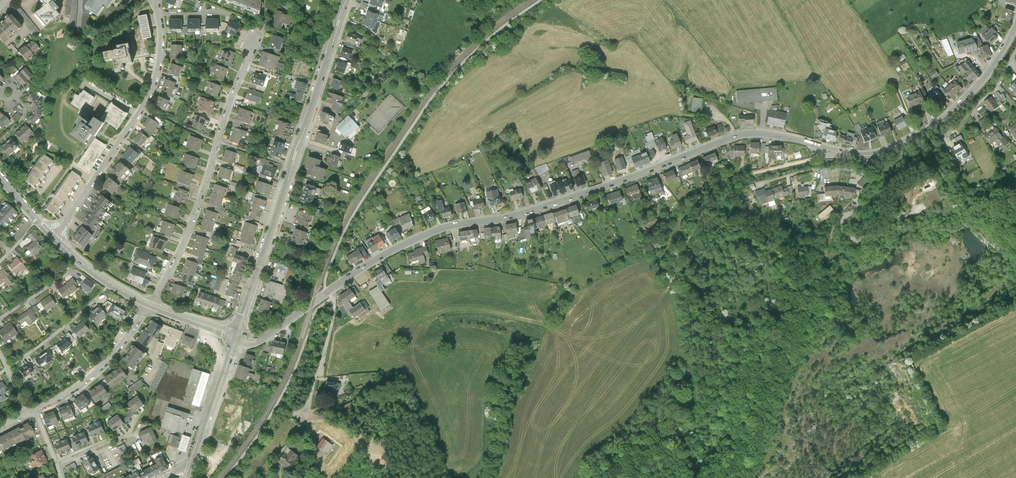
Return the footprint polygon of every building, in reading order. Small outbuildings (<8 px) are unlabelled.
[(43,5),(33,13),(44,27),(57,16),(53,11),(56,8),(52,3),(54,1),(53,0),(39,0),(43,5)] [(85,6),(98,15),(104,7),(101,5),(102,3),(108,7),(113,0),(90,0),(85,6)] [(240,6),(261,13),(262,0),(243,0),(240,6)] [(1007,5),(1006,5),(1007,0),(998,0),(997,1),(999,2),(997,5),(1006,8),(1007,5)] [(1006,5),(1007,5),(1015,8),(1015,0),(1007,0),(1006,5)] [(291,11),(277,7),(273,21),(282,24),(284,18),(289,19),(291,11)] [(1013,12),(1006,10),(1002,19),(1010,22),(1013,12)] [(20,15),(37,34),(40,31),(24,11),(20,15)] [(367,11),(364,17),(376,21),(378,15),(367,11)] [(10,13),(1,20),(13,33),(21,27),(10,13)] [(138,17),(143,39),(152,38),(147,15),(138,17)] [(374,28),(376,21),(364,17),(362,24),(374,28)] [(13,33),(1,20),(0,21),(0,40),(2,43),(13,33)] [(237,29),(239,26),(230,22),(229,25),(226,31),(234,35),(235,33),(237,34),(239,30),(237,29)] [(979,30),(983,35),(989,30),(985,25),(979,30)] [(233,47),(239,51),(247,32),(242,29),(233,47)] [(983,35),(990,44),(997,39),(994,35),(989,30),(983,35)] [(285,34),(273,31),(271,41),(282,44),(285,34)] [(357,36),(348,34),(346,42),(355,45),(357,36)] [(979,36),(973,38),(976,49),(976,50),(984,47),(979,36)] [(953,54),(947,38),(941,40),(945,50),(948,56),(953,54)] [(973,38),(965,40),(968,52),(976,49),(973,38)] [(18,51),(26,60),(39,49),(31,39),(18,51)] [(959,54),(968,52),(965,40),(957,42),(959,54)] [(118,49),(103,52),(105,62),(112,60),(114,72),(121,71),(120,68),(123,68),(122,63),(126,62),(126,65),(132,64),(130,54),(127,54),(126,49),(130,49),(129,43),(117,45),(118,49)] [(182,46),(171,45),(170,55),(182,56),(182,46)] [(265,46),(263,53),(279,58),(281,51),(265,46)] [(984,47),(976,50),(978,56),(981,55),(982,59),(991,55),(988,46),(984,47)] [(351,51),(343,48),(340,55),(348,58),(351,51)] [(227,52),(221,50),(218,59),(226,62),(231,64),(235,53),(228,50),(227,52)] [(279,58),(263,53),(260,60),(277,65),(279,58)] [(962,77),(964,75),(973,68),(968,61),(963,65),(959,68),(958,66),(954,69),(962,77)] [(348,66),(338,62),(336,71),(346,74),(348,66)] [(169,69),(181,73),(183,67),(177,65),(171,64),(169,69)] [(228,70),(214,65),(211,72),(215,73),(213,77),(224,81),(228,70)] [(23,66),(18,71),(27,80),(32,76),(23,66)] [(980,76),(973,68),(964,75),(969,82),(974,77),(976,80),(980,76)] [(181,73),(169,69),(168,74),(173,76),(179,78),(181,73)] [(22,85),(27,80),(18,71),(14,75),(22,85)] [(269,78),(255,73),(252,83),(266,88),(269,78)] [(303,101),(308,80),(298,78),(295,86),(298,87),(296,96),(292,94),(291,98),(303,101)] [(342,81),(332,78),(330,86),(339,89),(342,81)] [(176,83),(165,79),(161,91),(172,94),(176,83)] [(955,80),(949,85),(957,93),(962,88),(955,80)] [(221,87),(209,83),(205,93),(217,97),(221,87)] [(952,98),(957,93),(949,85),(944,90),(952,98)] [(776,88),(736,91),(737,104),(777,100),(776,88)] [(264,94),(249,89),(246,99),(260,104),(264,94)] [(80,96),(77,94),(72,102),(82,108),(86,102),(90,104),(95,97),(84,90),(80,96)] [(941,97),(936,90),(929,95),(934,102),(941,97)] [(920,91),(913,94),(918,104),(925,100),(920,91)] [(31,102),(31,108),(40,108),(40,99),(33,92),(27,97),(31,102)] [(345,98),(329,92),(326,100),(333,103),(331,109),(340,112),(345,98)] [(918,104),(913,94),(907,96),(911,105),(911,106),(918,104)] [(170,101),(159,96),(155,105),(166,110),(170,101)] [(704,99),(694,97),(693,112),(702,113),(704,99)] [(984,102),(986,106),(991,112),(999,107),(995,101),(992,97),(984,102)] [(201,99),(199,104),(213,109),(215,103),(201,99)] [(212,114),(213,109),(199,104),(198,110),(212,114)] [(127,116),(111,105),(105,114),(101,120),(104,122),(117,131),(127,116)] [(40,117),(40,108),(31,108),(31,115),(27,119),(33,125),(40,117)] [(252,112),(241,108),(237,120),(248,123),(252,112)] [(983,118),(989,114),(984,108),(978,112),(983,118)] [(777,111),(771,110),(768,123),(784,127),(787,114),(777,111)] [(18,112),(13,117),(17,120),(22,116),(18,112)] [(330,115),(321,113),(320,119),(329,121),(330,115)] [(361,124),(350,113),(337,125),(348,136),(361,124)] [(76,120),(79,122),(72,133),(86,142),(92,132),(96,135),(104,122),(101,120),(95,117),(91,123),(89,122),(90,120),(80,114),(76,120)] [(209,121),(195,116),(192,127),(205,131),(209,121)] [(753,116),(739,117),(740,123),(745,122),(746,125),(754,124),(753,116)] [(907,125),(902,116),(894,121),(899,130),(907,125)] [(292,121),(279,117),(275,131),(288,135),(292,121)] [(149,118),(146,122),(156,129),(159,125),(149,118)] [(830,120),(819,119),(818,126),(829,128),(830,120)] [(698,141),(691,120),(681,123),(688,144),(698,141)] [(883,121),(876,124),(878,128),(881,135),(881,136),(892,132),(888,122),(884,124),(883,121)] [(154,133),(156,129),(146,122),(143,126),(154,133)] [(714,126),(719,136),(725,133),(720,123),(714,126)] [(23,124),(17,128),(26,139),(32,134),(23,124)] [(717,133),(714,126),(705,130),(708,136),(717,133)] [(21,143),(26,139),(17,128),(12,133),(21,143)] [(240,130),(234,128),(230,141),(238,144),(241,136),(245,138),(247,132),(240,130)] [(872,128),(860,132),(864,143),(876,138),(872,128)] [(1008,143),(996,128),(984,137),(990,144),(995,140),(1002,148),(1008,143)] [(839,132),(826,129),(824,138),(837,141),(839,132)] [(328,142),(329,138),(328,138),(329,135),(317,131),(313,141),(325,145),(326,142),(328,142)] [(148,138),(141,132),(134,140),(142,146),(148,138)] [(857,137),(845,134),(843,142),(855,145),(857,137)] [(676,135),(670,138),(673,148),(680,146),(676,135)] [(7,136),(2,141),(12,151),(17,147),(7,136)] [(202,140),(190,136),(186,148),(198,152),(202,140)] [(954,139),(958,146),(962,144),(964,143),(961,136),(954,139)] [(668,151),(663,138),(656,140),(660,154),(668,151)] [(107,146),(96,139),(78,165),(89,172),(107,146)] [(274,139),(272,146),(284,149),(286,142),(274,139)] [(12,151),(2,141),(0,143),(0,148),(7,156),(12,151)] [(357,146),(342,142),(341,147),(356,151),(357,146)] [(759,143),(750,143),(750,153),(759,153),(759,143)] [(968,156),(962,144),(958,146),(953,149),(959,161),(968,156)] [(282,157),(284,149),(272,146),(270,154),(282,157)] [(744,147),(734,146),(734,156),(744,156),(744,147)] [(782,146),(769,146),(769,153),(770,153),(770,159),(775,159),(775,155),(782,155),(782,146)] [(130,147),(122,157),(131,164),(139,155),(130,147)] [(236,153),(226,150),(222,161),(232,164),(236,153)] [(589,151),(570,158),(571,162),(572,164),(591,157),(589,151)] [(344,156),(332,153),(330,161),(342,164),(344,156)] [(647,153),(638,155),(642,165),(650,163),(647,153)] [(719,161),(715,153),(703,158),(706,164),(712,161),(713,164),(719,161)] [(199,159),(185,154),(181,164),(195,169),(199,159)] [(51,160),(42,155),(41,157),(38,161),(35,165),(32,170),(29,174),(26,178),(25,180),(33,186),(40,181),(38,178),(44,174),(42,172),(48,168),(46,165),(51,160)] [(642,165),(638,155),(631,158),(634,168),(642,165)] [(321,160),(308,156),(305,166),(308,168),(306,174),(323,179),(326,170),(319,167),(321,160)] [(563,165),(571,162),(570,158),(569,156),(561,159),(563,165)] [(622,157),(614,160),(618,171),(626,168),(622,157)] [(613,175),(608,159),(600,162),(605,177),(613,175)] [(129,171),(118,162),(110,171),(121,180),(129,171)] [(276,176),(279,167),(265,162),(262,171),(276,176)] [(695,162),(688,165),(690,171),(698,169),(695,162)] [(535,168),(538,175),(551,170),(548,163),(535,168)] [(139,164),(135,167),(139,172),(143,169),(139,164)] [(683,174),(690,171),(688,165),(680,168),(683,174)] [(233,171),(221,167),(221,168),(218,176),(218,177),(230,181),(230,180),(229,180),(232,171),(233,171)] [(677,177),(673,170),(663,175),(668,183),(677,177)] [(194,176),(181,171),(177,182),(190,187),(194,176)] [(46,208),(45,210),(52,215),(59,211),(57,210),(63,204),(62,203),(68,198),(66,196),(72,192),(71,189),(77,185),(74,183),(81,178),(70,172),(68,174),(65,179),(62,184),(59,189),(56,193),(53,198),(49,203),(46,208)] [(588,183),(585,175),(575,178),(578,187),(588,183)] [(119,185),(109,177),(102,185),(111,194),(119,185)] [(274,182),(259,178),(257,186),(272,190),(274,182)] [(657,178),(651,180),(656,192),(662,189),(657,178)] [(541,189),(536,179),(526,184),(532,194),(541,189)] [(568,180),(551,185),(553,195),(571,190),(568,180)] [(650,194),(656,192),(651,180),(645,183),(650,194)] [(227,188),(215,184),(212,194),(224,198),(227,188)] [(305,184),(302,193),(314,196),(316,188),(305,184)] [(640,192),(637,185),(626,191),(629,197),(640,192)] [(189,192),(174,186),(173,190),(176,191),(173,199),(184,204),(189,192)] [(781,186),(771,189),(774,199),(784,195),(782,189),(781,186)] [(801,186),(798,187),(799,192),(799,196),(808,194),(806,186),(802,187),(801,186)] [(832,195),(838,195),(838,186),(825,187),(825,194),(825,196),(832,195)] [(853,189),(838,186),(838,195),(851,197),(853,189)] [(520,188),(510,191),(511,199),(522,197),(520,188)] [(768,202),(767,201),(764,192),(764,189),(755,192),(763,204),(768,202)] [(767,201),(774,199),(771,189),(764,192),(767,201)] [(497,190),(487,192),(489,204),(499,202),(497,190)] [(618,192),(607,195),(609,202),(620,200),(618,192)] [(311,205),(314,196),(302,193),(300,202),(311,205)] [(224,198),(212,194),(209,203),(221,207),(224,198)] [(101,195),(98,198),(107,206),(110,202),(101,195)] [(257,195),(254,204),(265,208),(268,198),(257,195)] [(104,210),(107,206),(98,198),(95,202),(97,204),(104,210)] [(485,208),(483,199),(473,201),(475,209),(485,208)] [(595,200),(586,202),(588,209),(597,207),(595,200)] [(8,201),(0,209),(0,220),(6,226),(20,212),(8,201)] [(464,203),(456,205),(458,213),(465,212),(464,203)] [(97,204),(93,207),(103,215),(106,211),(104,210),(97,204)] [(168,204),(164,215),(178,220),(181,213),(179,212),(180,209),(168,204)] [(254,204),(251,214),(263,217),(265,208),(254,204)] [(829,205),(817,215),(821,220),(833,209),(829,205)] [(575,206),(565,209),(568,219),(579,217),(575,206)] [(100,219),(103,215),(93,207),(90,211),(93,213),(100,219)] [(449,208),(440,209),(441,216),(450,215),(449,208)] [(569,223),(568,219),(565,209),(553,213),(557,222),(558,227),(569,223)] [(207,210),(204,219),(215,223),(218,214),(207,210)] [(309,226),(313,215),(297,210),(294,222),(309,226)] [(435,217),(431,211),(423,217),(427,223),(435,217)] [(93,213),(89,218),(98,225),(101,220),(100,219),(93,213)] [(547,225),(557,222),(553,213),(544,216),(547,225)] [(413,226),(409,214),(399,218),(404,230),(413,226)] [(544,216),(536,218),(539,228),(547,225),(544,216)] [(94,229),(98,225),(89,218),(85,222),(94,229)] [(529,231),(539,228),(536,218),(527,221),(529,231)] [(215,223),(204,219),(201,229),(212,233),(215,223)] [(176,225),(163,220),(159,232),(171,237),(176,225)] [(654,220),(639,226),(642,234),(646,232),(646,230),(657,226),(654,220)] [(260,226),(246,223),(243,232),(257,236),(260,226)] [(516,223),(506,225),(508,235),(518,233),(516,223)] [(92,235),(82,227),(74,238),(83,246),(92,235)] [(401,236),(396,228),(389,232),(394,241),(401,236)] [(295,229),(293,236),(305,240),(307,232),(295,229)] [(475,229),(468,230),(470,240),(477,239),(475,229)] [(463,242),(470,240),(468,230),(461,232),(463,242)] [(42,241),(33,231),(27,236),(33,243),(26,249),(33,258),(43,250),(38,244),(42,241)] [(257,236),(243,232),(240,241),(254,246),(257,236)] [(209,239),(198,235),(195,245),(206,248),(209,239)] [(167,241),(153,236),(149,247),(163,252),(167,241)] [(305,240),(293,236),(290,243),(303,247),(305,240)] [(379,237),(374,241),(379,249),(384,245),(379,237)] [(448,237),(436,240),(439,251),(451,249),(448,237)] [(373,252),(379,249),(374,241),(368,244),(373,252)] [(206,248),(195,245),(191,254),(203,258),(206,248)] [(427,248),(409,253),(412,263),(430,257),(427,248)] [(150,253),(138,249),(133,262),(153,269),(156,257),(149,255),(150,253)] [(358,250),(352,254),(357,261),(362,258),(358,250)] [(233,261),(238,262),(235,270),(243,273),(248,258),(236,254),(233,261)] [(351,265),(357,261),(352,254),(346,257),(351,265)] [(19,260),(17,258),(12,262),(13,263),(7,267),(15,277),(20,272),(22,274),(27,270),(23,265),(25,264),(21,258),(19,260)] [(198,264),(187,260),(184,270),(195,273),(198,264)] [(282,283),(278,282),(269,279),(264,295),(273,298),(282,301),(287,284),(293,264),(289,263),(282,283)] [(389,271),(386,266),(374,274),(378,279),(389,271)] [(133,267),(128,279),(141,285),(141,286),(146,288),(148,284),(150,281),(145,279),(147,272),(133,267)] [(3,270),(0,272),(0,274),(1,274),(0,275),(0,288),(4,284),(8,289),(13,285),(7,278),(9,276),(3,270)] [(195,273),(184,270),(181,279),(192,283),(195,273)] [(243,273),(235,270),(231,281),(239,283),(243,273)] [(67,285),(58,292),(64,300),(79,289),(77,287),(78,286),(73,278),(66,283),(67,285)] [(90,293),(95,287),(87,281),(86,282),(82,288),(90,293)] [(231,281),(226,294),(234,297),(239,283),(231,281)] [(182,297),(186,287),(174,284),(171,293),(182,297)] [(354,306),(350,301),(345,305),(355,319),(376,304),(382,313),(391,306),(377,286),(366,293),(368,296),(354,306)] [(356,287),(351,291),(356,297),(361,294),(356,287)] [(350,301),(356,297),(351,291),(346,295),(350,301)] [(194,302),(201,304),(204,294),(197,292),(194,302)] [(211,296),(204,294),(201,304),(208,306),(211,296)] [(273,298),(264,295),(260,306),(269,309),(273,298)] [(340,298),(345,305),(350,301),(346,295),(340,298)] [(50,296),(40,303),(47,313),(57,306),(50,296)] [(218,298),(211,296),(208,306),(215,308),(218,298)] [(110,315),(115,306),(109,302),(101,308),(108,314),(110,315)] [(30,310),(34,315),(39,311),(36,306),(30,310)] [(115,306),(110,315),(119,321),(121,317),(125,311),(115,306)] [(108,314),(101,308),(89,317),(96,325),(108,314)] [(34,315),(30,310),(16,319),(21,326),(27,323),(29,326),(37,320),(34,315)] [(162,327),(153,320),(146,331),(154,337),(156,338),(159,332),(163,327),(162,327)] [(0,331),(0,337),(4,343),(3,345),(5,348),(9,345),(7,343),(19,335),(10,322),(3,328),(4,329),(0,331)] [(84,322),(73,331),(81,340),(92,331),(84,322)] [(167,326),(163,324),(162,327),(163,327),(159,332),(168,336),(165,344),(173,348),(177,339),(180,340),(183,332),(178,330),(173,328),(167,326)] [(146,331),(144,330),(137,340),(147,347),(154,337),(146,331)] [(185,336),(182,343),(190,346),(193,339),(185,336)] [(66,338),(56,346),(63,354),(72,346),(66,338)] [(274,350),(279,351),(281,339),(274,338),(274,343),(271,342),(270,352),(273,353),(274,350)] [(287,340),(281,339),(279,351),(285,352),(287,340)] [(160,357),(164,342),(158,341),(154,356),(160,357)] [(145,353),(134,346),(123,361),(134,369),(145,353)] [(50,350),(35,361),(40,367),(45,363),(47,365),(52,361),(51,359),(55,356),(50,350)] [(251,363),(255,353),(247,350),(244,360),(251,363)] [(252,363),(240,359),(236,372),(247,376),(248,373),(254,375),(255,371),(250,369),(252,363)] [(169,365),(163,361),(148,388),(154,391),(169,365)] [(28,364),(18,371),(24,380),(34,373),(28,364)] [(127,376),(120,367),(105,378),(112,388),(127,376)] [(211,373),(194,368),(184,400),(200,405),(211,373)] [(141,378),(130,387),(133,392),(145,383),(141,378)] [(330,382),(326,381),(324,392),(334,394),(335,390),(336,391),(337,388),(335,387),(336,383),(330,382)] [(109,391),(102,382),(89,391),(96,400),(109,391)] [(133,398),(140,408),(146,403),(139,394),(133,398)] [(84,395),(80,399),(85,407),(90,403),(84,395)] [(140,408),(133,398),(127,402),(132,409),(134,412),(140,408)] [(80,410),(85,407),(80,399),(74,403),(80,410)] [(355,401),(338,408),(342,417),(359,409),(355,401)] [(71,405),(65,408),(69,418),(75,415),(71,405)] [(69,418),(65,408),(60,410),(64,420),(69,418)] [(132,409),(126,413),(128,416),(130,418),(135,414),(134,412),(132,409)] [(189,417),(167,410),(162,426),(169,428),(184,433),(189,417)] [(55,413),(50,415),(54,424),(59,422),(55,413)] [(113,417),(120,426),(125,423),(125,422),(123,419),(119,413),(113,417)] [(54,424),(50,415),(45,417),(49,426),(54,424)] [(128,416),(123,419),(125,422),(125,423),(126,425),(132,421),(130,418),(128,416)] [(120,426),(113,417),(108,421),(115,430),(120,426)] [(35,433),(29,420),(19,425),(26,438),(35,433)] [(94,422),(99,434),(106,431),(101,420),(94,422)] [(99,434),(94,422),(88,425),(90,431),(92,436),(92,437),(99,434)] [(26,438),(19,425),(10,430),(16,442),(26,438)] [(152,425),(139,432),(142,438),(144,438),(146,442),(151,440),(152,443),(159,440),(152,425)] [(184,433),(169,428),(167,432),(170,433),(182,437),(184,433)] [(10,430),(0,435),(0,451),(16,442),(10,430)] [(79,433),(83,445),(90,442),(88,438),(86,432),(85,430),(79,433)] [(83,445),(79,433),(72,436),(74,439),(76,445),(77,447),(83,445)] [(182,437),(170,433),(167,443),(179,447),(182,437)] [(61,440),(66,452),(73,449),(72,447),(69,441),(68,438),(61,440)] [(329,442),(323,438),(317,446),(323,451),(329,442)] [(66,452),(61,440),(55,443),(57,447),(59,452),(60,454),(66,452)] [(125,444),(117,447),(121,455),(128,452),(125,444)] [(287,446),(277,459),(290,468),(300,456),(287,446)] [(42,449),(28,456),(29,458),(28,459),(32,468),(41,464),(42,466),(49,462),(42,449)] [(344,459),(336,453),(330,461),(338,466),(344,459)] [(155,458),(157,462),(162,471),(170,467),(163,454),(155,458)] [(100,468),(94,456),(84,461),(91,473),(100,468)] [(78,468),(75,462),(65,467),(68,473),(78,468)] [(155,475),(162,471),(157,462),(151,466),(155,475)] [(104,475),(106,477),(121,477),(129,474),(124,464),(104,475)] [(139,472),(142,477),(149,477),(155,475),(151,466),(139,472)] [(129,474),(131,477),(142,477),(139,472),(138,469),(129,474)]
